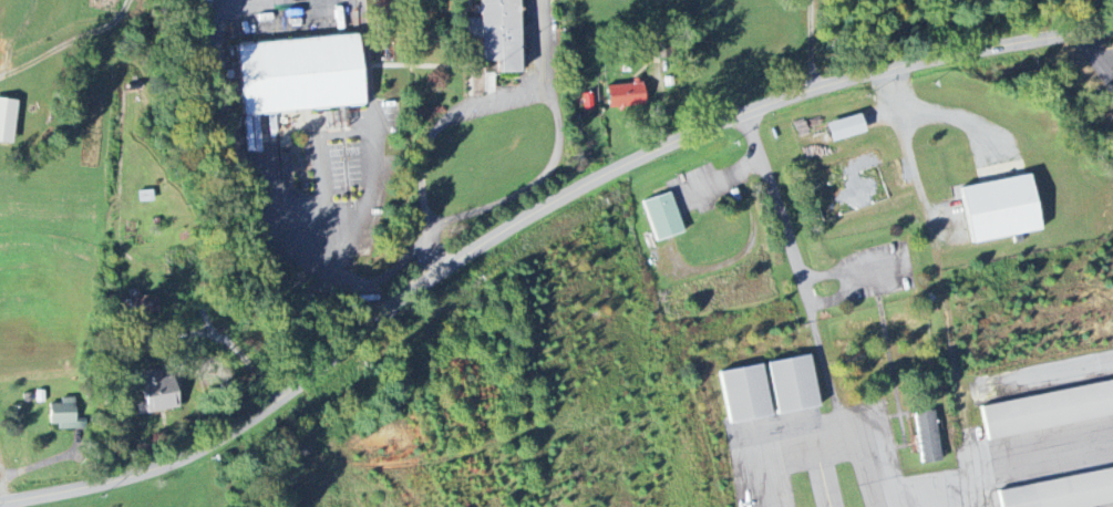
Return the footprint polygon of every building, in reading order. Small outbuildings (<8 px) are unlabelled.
[(471,61),(471,0),(512,0),(511,72),(480,72),(480,61),(471,61)] [(364,107),(359,36),(237,45),(242,115),(364,107)] [(644,106),(644,85),(608,86),(609,107),(644,106)] [(0,99),(0,143),(11,145),(18,102),(0,99)] [(866,132),(861,114),(827,125),(833,143),(866,132)] [(1041,233),(1033,177),(963,187),(971,243),(1041,233)] [(684,234),(671,193),(644,202),(656,242),(684,234)] [(160,312),(157,295),(127,301),(130,318),(160,312)] [(761,363),(806,354),(816,406),(771,415),(761,363)] [(713,373),(759,364),(769,416),(723,425),(713,373)] [(138,374),(146,414),(178,408),(172,378),(161,380),(159,369),(138,374)] [(988,442),(1112,415),(1112,378),(980,406),(988,442)] [(77,398),(62,398),(62,404),(50,404),(51,430),(78,429),(77,398)] [(941,462),(936,413),(917,415),(922,464),(941,462)] [(997,506),(1094,506),(1112,503),(1112,466),(993,492),(997,506)]
